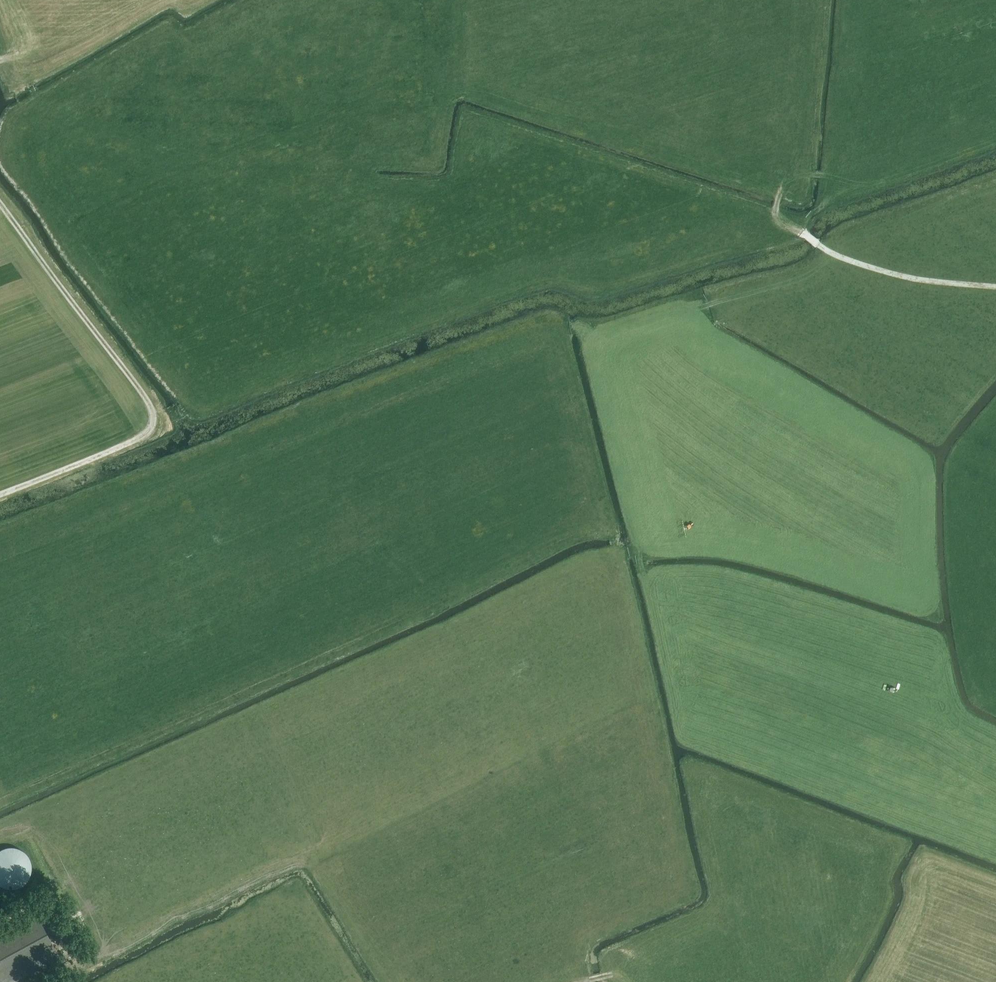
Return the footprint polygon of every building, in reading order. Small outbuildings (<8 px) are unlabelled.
[(10,847),(5,848),(1,850),(0,850),(0,886),(4,888),(9,889),(13,889),(17,888),(21,887),(24,884),(27,881),(30,877),(31,873),(32,868),(31,864),(30,859),(27,855),(23,851),(19,849),(14,847),(10,847)] [(59,957),(35,911),(0,930),(0,981),(13,981),(59,957)]
